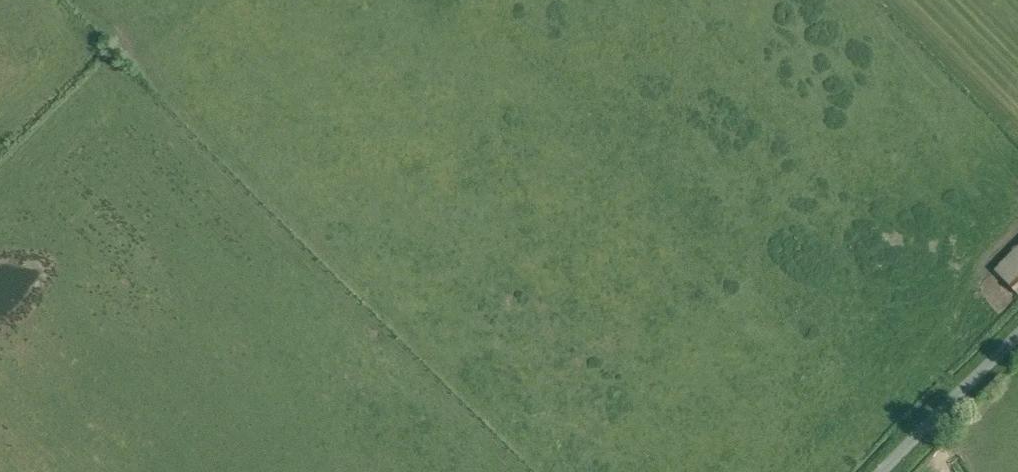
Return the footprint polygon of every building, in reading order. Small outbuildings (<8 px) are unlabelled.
[(993,268),(1017,294),(1017,244),(993,268)]
